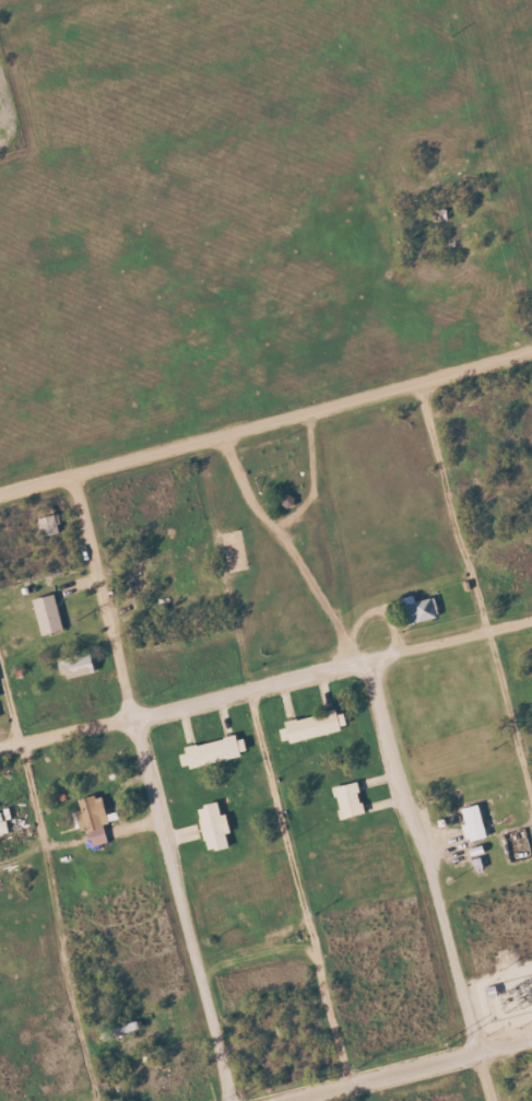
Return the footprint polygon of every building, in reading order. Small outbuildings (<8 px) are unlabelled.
[(40,636),(62,630),(52,594),(30,600),(40,636)] [(413,602),(412,595),(398,599),(404,625),(438,617),(433,597),(413,602)] [(92,673),(88,652),(55,658),(59,679),(92,673)] [(346,728),(341,709),(276,725),(281,744),(346,728)] [(246,755),(242,735),(176,749),(180,768),(246,755)] [(338,819),(362,815),(356,782),(332,787),(338,819)] [(73,813),(79,832),(86,830),(91,847),(106,842),(101,825),(107,823),(98,795),(76,801),(79,811),(73,813)] [(226,847),(223,833),(228,832),(224,814),(218,815),(216,802),(195,807),(205,852),(226,847)] [(484,838),(477,805),(460,808),(463,824),(460,825),(464,842),(484,838)] [(105,1039),(142,1030),(140,1021),(103,1030),(105,1039)]
